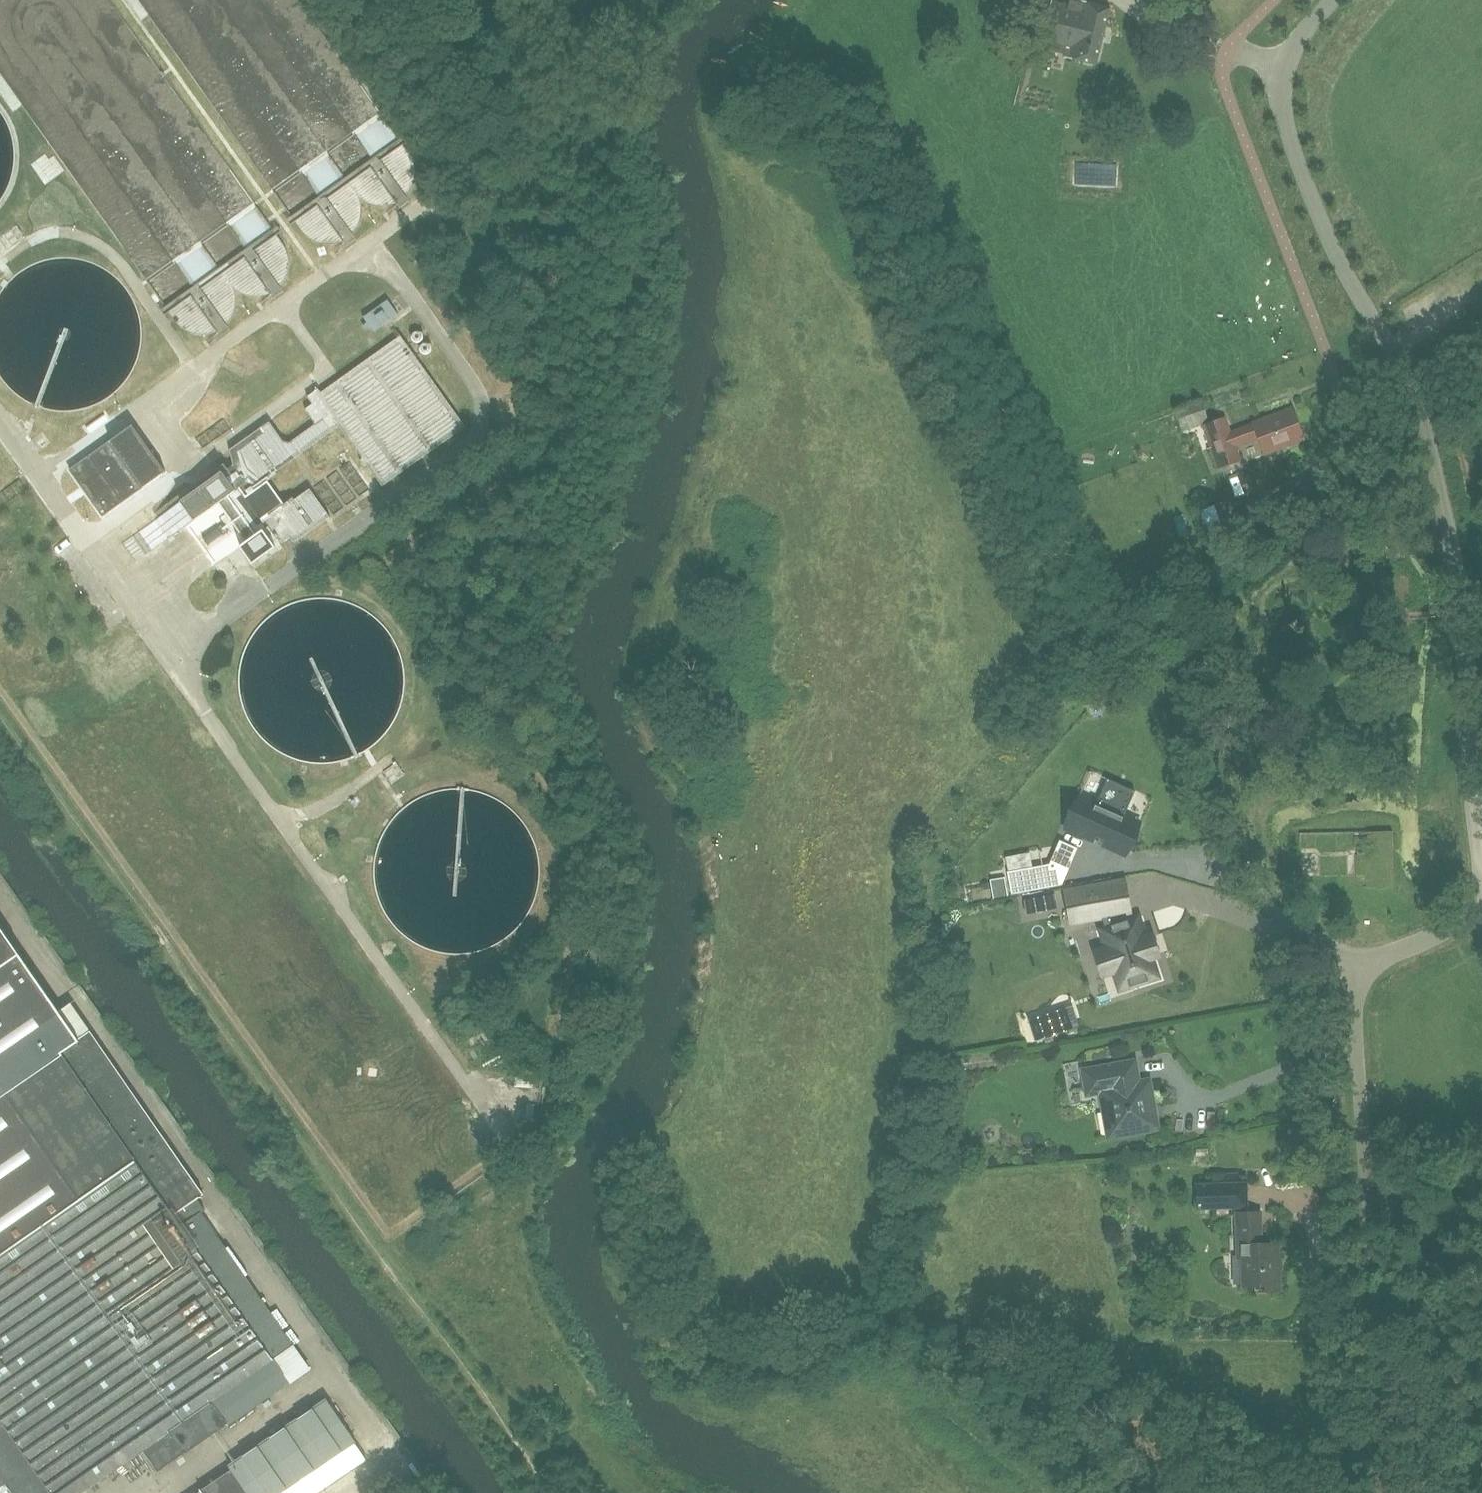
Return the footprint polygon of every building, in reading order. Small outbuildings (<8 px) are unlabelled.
[(1055,0),(1054,0),(1044,42),(1071,49),(1070,56),(1096,62),(1109,7),(1080,0),(1079,6),(1055,0)] [(302,204),(289,213),(290,221),(296,231),(304,240),(314,244),(327,246),(341,242),(351,232),(356,221),(359,208),(362,208),(373,209),(385,209),(396,204),(403,200),(409,192),(411,183),(411,171),(407,162),(401,151),(393,142),(382,149),(369,158),(355,168),(342,177),(328,186),(315,196),(302,204)] [(179,293),(166,302),(167,310),(173,320),(182,329),(191,332),(204,335),(218,330),(229,320),(233,309),(236,296),(239,296),(250,296),(262,296),(273,291),(279,288),(285,279),(288,270),(287,258),(283,249),(277,238),(269,229),(258,237),(245,246),(231,256),(219,265),(205,275),(191,284),(179,293)] [(374,331),(399,314),(389,299),(364,317),(368,322),(363,325),(366,330),(371,326),(374,331)] [(466,426),(400,335),(321,392),(318,388),(306,395),(311,403),(304,408),(315,422),(290,441),(284,441),(270,421),(230,449),(234,463),(122,543),(136,562),(219,503),(247,542),(240,546),(253,565),(291,538),(295,542),(331,517),(310,488),(288,503),(269,477),(295,457),(339,426),(361,457),(359,459),(364,467),(367,465),(382,487),(466,426)] [(1186,408),(1176,412),(1178,419),(1180,423),(1206,414),(1202,402),(1186,408)] [(1216,419),(1203,424),(1219,468),(1241,460),(1236,445),(1258,437),(1264,454),(1304,439),(1292,406),(1252,421),(1253,422),(1231,431),(1225,416),(1222,417),(1216,419)] [(103,516),(143,488),(166,472),(133,425),(110,441),(70,469),(103,516)] [(1207,539),(1226,532),(1217,510),(1198,517),(1207,539)] [(1094,804),(1081,798),(1067,828),(1125,854),(1138,824),(1122,817),(1116,814),(1121,802),(1099,792),(1094,804)] [(1392,832),(1299,833),(1300,876),(1356,876),(1362,876),(1363,886),(1366,886),(1367,887),(1376,887),(1378,890),(1384,889),(1385,888),(1393,888),(1392,832)] [(1069,868),(1052,861),(1050,865),(1009,873),(1013,893),(1062,884),(1069,868)] [(1102,975),(1125,967),(1132,986),(1157,978),(1151,958),(1157,956),(1156,951),(1154,952),(1151,942),(1153,941),(1151,937),(1145,939),(1138,917),(1126,921),(1122,911),(1108,913),(1104,887),(1067,894),(1069,905),(1083,903),(1086,918),(1100,916),(1104,928),(1100,929),(1106,948),(1094,952),(1102,975)] [(1027,913),(1048,909),(1046,897),(1025,901),(1027,913)] [(0,1421),(0,1492),(81,1492),(143,1450),(158,1472),(228,1424),(228,1425),(290,1383),(289,1382),(273,1359),(292,1345),(201,1213),(204,1211),(185,1182),(189,1180),(103,1056),(87,1032),(81,1024),(72,1031),(58,1012),(0,927),(0,1420),(0,1421)] [(1035,1041),(1054,1035),(1047,1014),(1028,1020),(1035,1041)] [(1146,1073),(1135,1075),(1132,1058),(1079,1068),(1085,1097),(1101,1094),(1110,1141),(1157,1132),(1146,1073)] [(1248,1208),(1248,1181),(1196,1183),(1196,1209),(1224,1208),(1248,1208)] [(1313,1207),(1276,1207),(1276,1228),(1313,1228),(1313,1207)] [(1260,1242),(1259,1211),(1235,1211),(1237,1255),(1246,1254),(1247,1286),(1279,1285),(1277,1242),(1260,1242)] [(356,1442),(326,1399),(229,1466),(231,1470),(200,1490),(201,1491),(198,1492),(282,1492),(356,1442)]
